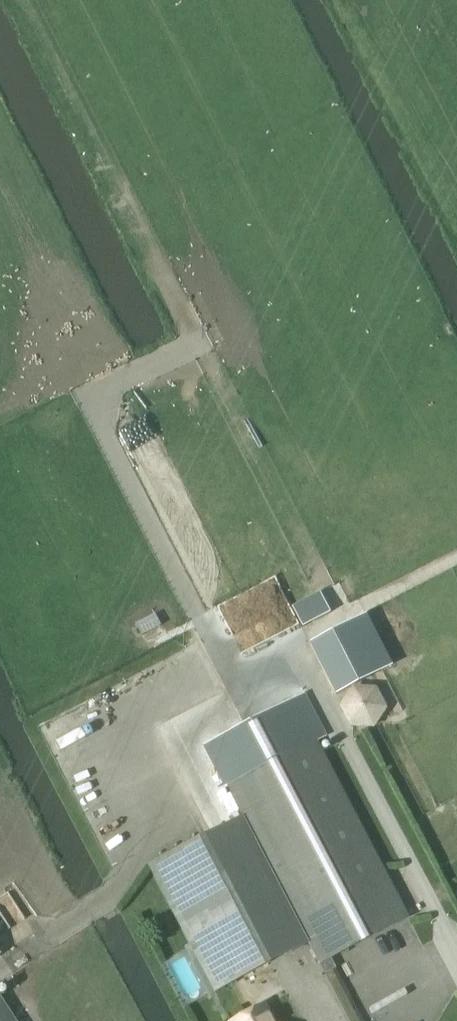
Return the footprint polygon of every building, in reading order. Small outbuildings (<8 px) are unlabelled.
[(368,678),(343,627),(310,644),(335,695),(368,678)] [(243,817),(154,864),(219,989),(309,943),(320,963),(408,917),(317,742),(326,737),(304,694),(202,747),(224,789),(228,787),(243,817)] [(0,1006),(0,1020),(10,1020),(0,1006)] [(263,1006),(236,1020),(271,1020),(263,1006)]
